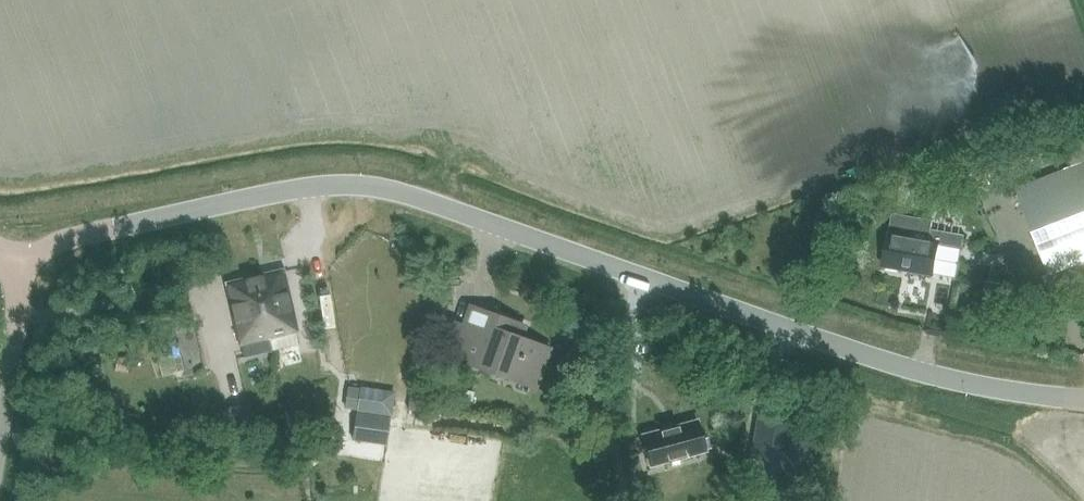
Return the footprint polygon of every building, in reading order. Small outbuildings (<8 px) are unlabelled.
[(1015,188),(1049,274),(1083,260),(1083,161),(1015,188)] [(964,235),(932,229),(934,220),(893,212),(889,232),(883,266),(932,274),(938,243),(962,247),(964,235)] [(255,276),(269,338),(271,346),(298,340),(296,331),(298,331),(284,269),(255,276)] [(269,338),(255,276),(225,283),(240,344),(269,338)] [(521,340),(525,327),(493,316),(487,332),(465,324),(454,356),(535,385),(548,349),(521,340)] [(117,360),(116,371),(127,372),(128,361),(117,360)] [(348,387),(345,409),(357,410),(353,435),(387,440),(394,394),(348,387)] [(794,421),(762,415),(754,463),(785,468),(782,486),(804,490),(813,439),(791,435),(794,421)] [(697,422),(641,436),(648,466),(705,451),(697,422)]
